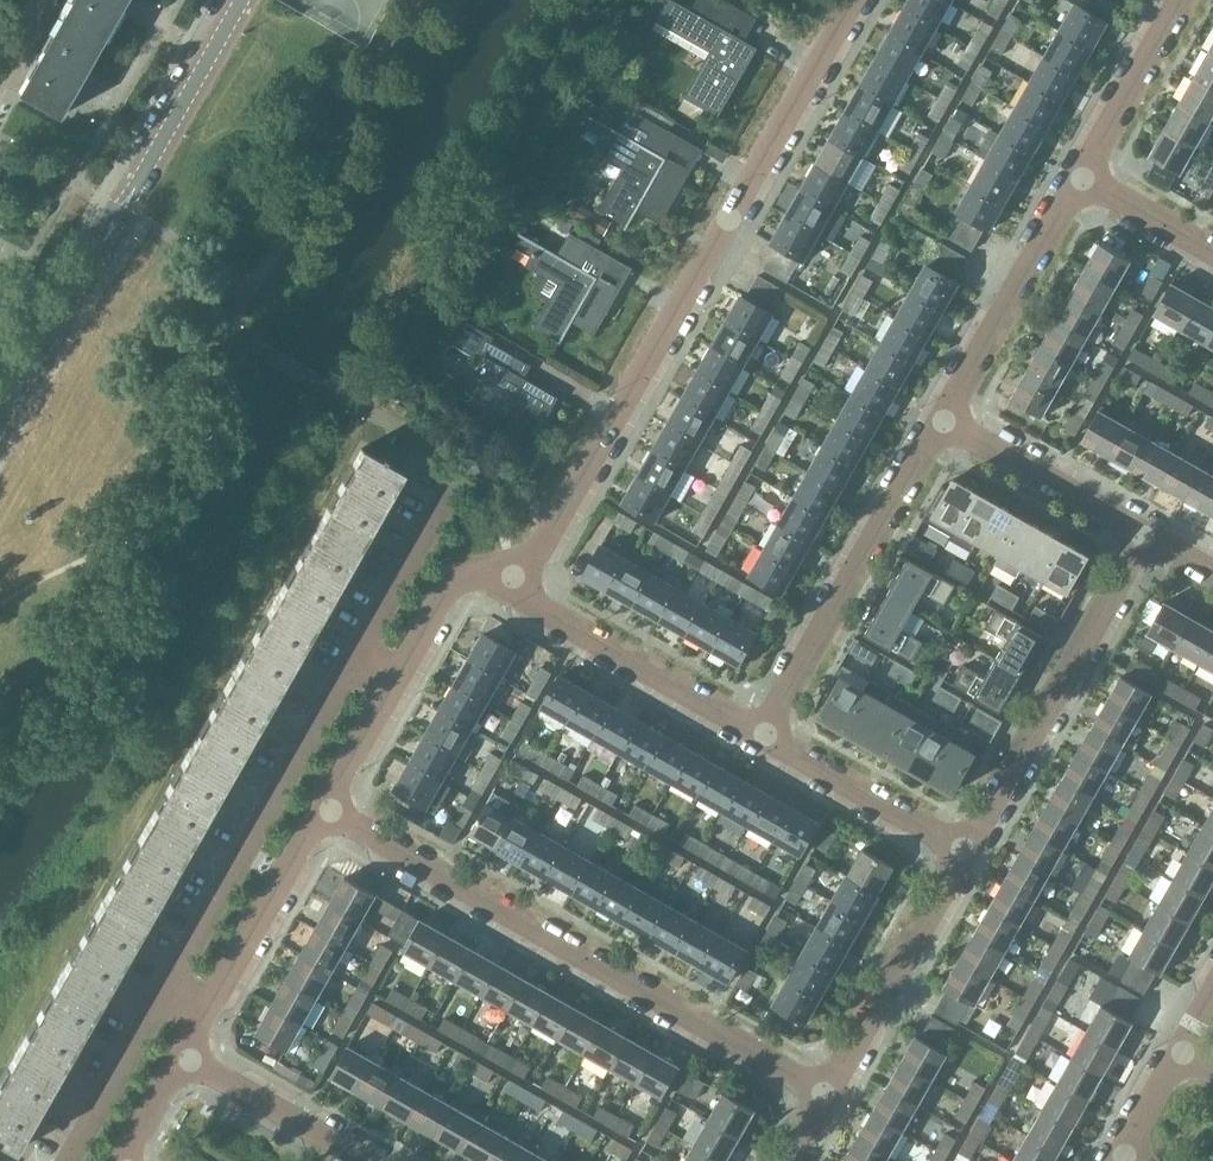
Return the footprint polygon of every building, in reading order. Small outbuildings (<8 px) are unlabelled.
[(60,19),(102,43),(126,0),(71,0),(60,19)] [(684,98),(719,118),(771,26),(725,0),(698,0),(692,10),(673,0),(668,0),(656,22),(710,53),(684,98)] [(946,0),(911,0),(905,11),(937,29),(951,3),(946,0)] [(1117,5),(1109,0),(1095,0),(1092,5),(1111,15),(1117,5)] [(1061,31),(1093,49),(1108,23),(1076,5),(1061,31)] [(985,22),(996,28),(1004,12),(994,6),(985,22)] [(890,36),(922,55),(937,29),(905,11),(890,36)] [(1023,21),(1012,15),(1003,32),(1013,38),(1023,21)] [(102,43),(60,19),(18,95),(59,118),(102,43)] [(975,39),(985,44),(992,32),(984,27),(975,39)] [(1046,57),(1078,75),(1093,49),(1061,31),(1046,57)] [(1013,38),(1003,32),(993,49),(1004,55),(1013,38)] [(890,36),(875,62),(907,80),(922,55),(890,36)] [(981,54),(970,48),(960,65),(971,71),(981,54)] [(1194,79),(1212,89),(1212,55),(1209,53),(1194,79)] [(1032,83),(1063,101),(1078,75),(1046,57),(1032,83)] [(875,62),(861,88),(893,106),(907,80),(875,62)] [(994,73),(983,67),(973,84),(984,90),(994,73)] [(1180,104),(1211,123),(1212,120),(1212,89),(1194,79),(1180,104)] [(961,88),(950,82),(941,99),(951,105),(961,88)] [(1017,109),(1049,127),(1063,101),(1032,83),(1017,109)] [(984,90),(973,84),(964,101),(975,107),(984,90)] [(861,88),(846,114),(878,132),(893,106),(861,88)] [(951,105),(941,99),(931,117),(941,123),(951,105)] [(1211,123),(1180,104),(1165,130),(1197,148),(1211,123)] [(619,131),(593,117),(579,141),(624,167),(600,210),(629,227),(638,211),(662,224),(703,150),(631,109),(619,131)] [(1049,127),(1017,109),(1002,134),(1034,152),(1049,127)] [(846,114),(831,140),(863,158),(878,132),(846,114)] [(965,124),(954,118),(944,135),(955,142),(965,124)] [(1165,130),(1150,157),(1182,175),(1197,148),(1165,130)] [(932,140),(921,134),(911,151),(922,157),(932,140)] [(1034,152),(1002,134),(988,160),(1019,178),(1034,152)] [(955,142),(944,135),(934,153),(945,159),(955,142)] [(831,140),(817,165),(849,183),(863,158),(831,140)] [(922,157),(911,151),(902,168),(913,174),(922,157)] [(988,160),(973,186),(1005,204),(1019,178),(988,160)] [(817,165),(802,191),(834,209),(849,183),(817,165)] [(935,176),(924,170),(915,188),(925,194),(935,176)] [(1205,188),(1212,193),(1212,174),(1205,188)] [(903,191),(892,185),(882,203),(893,209),(903,191)] [(1005,204),(973,186),(958,212),(961,214),(986,228),(990,230),(1005,204)] [(802,191),(787,217),(819,235),(834,209),(802,191)] [(893,209),(882,203),(872,220),(883,226),(893,209)] [(986,228),(961,214),(955,225),(980,239),(986,228)] [(819,235),(787,217),(772,243),(776,246),(801,260),(804,261),(819,235)] [(980,239),(955,225),(948,237),(973,251),(980,239)] [(633,268),(571,233),(558,255),(523,235),(513,253),(561,281),(535,326),(562,342),(573,322),(595,335),(633,268)] [(874,243),(863,237),(853,254),(864,260),(874,243)] [(895,247),(884,241),(875,258),(885,265),(895,247)] [(1085,270),(1117,288),(1132,262),(1100,243),(1085,270)] [(969,258),(944,244),(937,256),(962,270),(969,258)] [(801,260),(776,246),(770,257),(795,271),(801,260)] [(864,260),(853,254),(843,272),(854,278),(864,260)] [(962,270),(937,256),(931,267),(955,281),(962,270)] [(795,271),(770,257),(763,269),(788,283),(795,271)] [(928,266),(913,292),(944,310),(959,284),(955,281),(931,267),(928,266)] [(1070,296),(1102,314),(1117,288),(1085,270),(1070,296)] [(1167,280),(1156,274),(1146,292),(1157,298),(1167,280)] [(784,290),(759,276),(752,288),(777,302),(784,290)] [(876,282),(865,276),(855,293),(866,299),(876,282)] [(1181,330),(1199,299),(1173,284),(1154,315),(1181,330)] [(777,302),(752,288),(746,299),(771,313),(777,302)] [(913,292),(898,318),(930,336),(944,310),(913,292)] [(866,299),(855,293),(845,310),(856,317),(866,299)] [(1070,296),(1056,322),(1088,340),(1102,314),(1070,296)] [(742,297),(727,323),(759,341),(774,315),(771,313),(746,299),(742,297)] [(1207,345),(1212,334),(1212,307),(1199,299),(1181,330),(1207,345)] [(1146,316),(1136,310),(1126,327),(1136,333),(1146,316)] [(898,318),(883,343),(915,361),(930,336),(898,318)] [(1041,347),(1073,365),(1088,340),(1056,322),(1041,347)] [(478,358),(480,354),(488,358),(468,394),(538,434),(558,398),(526,379),(533,367),(491,343),(493,338),(466,323),(454,344),(478,358)] [(727,323),(712,349),(744,367),(759,341),(727,323)] [(846,333),(836,327),(826,345),(837,351),(846,333)] [(1136,333),(1126,327),(1116,344),(1127,350),(1136,333)] [(814,349),(803,343),(793,361),(804,367),(814,349)] [(883,343),(869,369),(901,387),(915,361),(883,343)] [(837,351),(826,345),(816,362),(827,368),(837,351)] [(1073,365),(1041,347),(1026,373),(1058,391),(1073,365)] [(712,349),(697,374),(729,393),(744,367),(712,349)] [(1145,353),(1139,364),(1156,374),(1162,363),(1145,353)] [(804,367),(793,361),(783,378),(794,384),(804,367)] [(1117,367),(1106,361),(1096,379),(1107,385),(1117,367)] [(1162,363),(1156,374),(1174,383),(1180,373),(1162,363)] [(1126,365),(1120,376),(1137,386),(1143,375),(1126,365)] [(869,369),(854,395),(886,413),(901,387),(869,369)] [(1058,391),(1026,373),(1011,400),(1043,418),(1058,391)] [(683,400),(715,418),(729,393),(697,374),(683,400)] [(817,385),(806,379),(796,396),(807,402),(817,385)] [(1107,385),(1096,379),(1086,396),(1097,402),(1107,385)] [(1197,382),(1191,393),(1208,403),(1212,394),(1212,392),(1197,382)] [(1161,385),(1155,396),(1172,406),(1178,395),(1161,385)] [(784,401),(774,395),(764,412),(775,419),(784,401)] [(839,421),(871,439),(886,413),(854,395),(839,421)] [(1178,395),(1172,406),(1189,416),(1195,405),(1178,395)] [(807,402),(796,396),(787,414),(797,420),(807,402)] [(715,418),(683,400),(668,426),(700,444),(715,418)] [(1082,442),(1108,457),(1126,426),(1100,410),(1082,442)] [(775,419),(764,412),(754,430),(765,436),(775,419)] [(1076,414),(1066,431),(1077,437),(1087,420),(1076,414)] [(839,421),(825,447),(856,465),(871,439),(839,421)] [(668,426),(653,452),(685,470),(700,444),(668,426)] [(1152,440),(1126,426),(1108,457),(1134,472),(1152,440)] [(788,437),(777,431),(767,448),(778,454),(788,437)] [(1134,472),(1160,487),(1178,455),(1152,440),(1134,472)] [(745,447),(735,464),(746,470),(756,453),(745,447)] [(825,447),(810,472),(842,490),(856,465),(825,447)] [(778,454),(767,448),(757,465),(768,472),(778,454)] [(380,460),(361,449),(318,525),(360,549),(403,473),(384,462),(385,459),(381,457),(380,460)] [(653,452),(639,478),(671,496),(685,470),(653,452)] [(1160,487),(1186,501),(1204,469),(1178,455),(1160,487)] [(746,470),(735,464),(725,481),(736,487),(746,470)] [(1212,516),(1212,514),(1212,475),(1204,469),(1186,501),(1212,516)] [(810,472),(795,498),(827,516),(842,490),(810,472)] [(671,496),(639,478),(623,504),(655,522),(671,496)] [(956,529),(977,493),(954,479),(948,490),(943,487),(944,486),(943,485),(927,513),(956,529)] [(759,488),(748,482),(738,499),(749,506),(759,488)] [(1000,505),(977,493),(956,529),(979,542),(1000,505)] [(726,505),(715,498),(706,516),(716,522),(726,505)] [(795,498),(781,524),(813,542),(827,516),(795,498)] [(749,506),(738,499),(728,517),(739,523),(749,506)] [(1022,518),(1000,505),(979,542),(1001,555),(1022,518)] [(639,523),(620,512),(614,523),(633,534),(639,523)] [(716,522),(706,516),(696,533),(707,539),(716,522)] [(1044,531),(1022,518),(1001,555),(1023,567),(1044,531)] [(781,524),(766,550),(798,568),(813,542),(781,524)] [(360,549),(318,525),(275,601),(317,624),(360,549)] [(1023,567),(1046,580),(1066,543),(1044,531),(1023,567)] [(672,542),(655,532),(649,543),(666,553),(672,542)] [(729,540),(718,534),(708,552),(719,558),(729,540)] [(906,550),(931,564),(939,550),(914,536),(906,550)] [(689,552),(672,542),(666,553),(683,563),(689,552)] [(1066,543),(1046,580),(1075,597),(1090,570),(1089,569),(1088,570),(1083,567),(1090,557),(1066,543)] [(584,577),(610,592),(628,560),(602,545),(584,577)] [(798,568),(766,550),(751,576),(783,594),(798,568)] [(898,563),(881,594),(913,612),(923,594),(945,606),(956,586),(909,559),(903,569),(899,566),(900,564),(898,563)] [(954,559),(947,572),(958,579),(965,565),(954,559)] [(654,575),(628,560),(610,592),(636,607),(654,575)] [(723,571),(706,561),(700,572),(717,582),(723,571)] [(965,565),(958,579),(969,585),(976,572),(965,565)] [(741,580),(723,571),(717,582),(735,591),(741,580)] [(636,607),(662,621),(680,590),(654,575),(636,607)] [(999,585),(991,598),(1002,604),(1010,591),(999,585)] [(662,621),(688,636),(706,604),(680,590),(662,621)] [(753,602),(770,611),(776,601),(759,591),(753,602)] [(1021,597),(1010,591),(1002,604),(1013,610),(1021,597)] [(913,612),(881,594),(864,624),(865,625),(866,623),(871,626),(865,635),(913,662),(924,642),(902,630),(913,612)] [(317,624),(275,601),(232,676),(274,700),(317,624)] [(1147,634),(1174,649),(1192,617),(1165,602),(1147,634)] [(732,619),(706,604),(688,636),(714,651),(732,619)] [(1053,633),(1054,634),(1061,620),(1037,606),(1029,619),(1053,633)] [(1007,641),(997,660),(1028,678),(1046,647),(1045,646),(1043,648),(1039,646),(1044,636),(997,609),(985,629),(1007,641)] [(1199,664),(1212,640),(1212,629),(1192,617),(1174,649),(1199,664)] [(732,619),(714,651),(740,666),(758,634),(732,619)] [(485,635),(470,661),(501,679),(516,653),(485,635)] [(848,651),(849,652),(873,665),(880,652),(856,638),(848,651)] [(1212,672),(1212,640),(1199,664),(1212,672)] [(1151,668),(1133,658),(1127,669),(1145,679),(1151,668)] [(1028,678),(997,660),(986,678),(965,665),(953,685),(1001,712),(1006,703),(1011,706),(1010,708),(1011,708),(1028,678)] [(470,661),(455,687),(487,705),(501,679),(470,661)] [(889,674),(900,681),(907,667),(896,661),(889,674)] [(528,693),(539,699),(554,673),(543,667),(528,693)] [(907,667),(900,681),(911,687),(918,674),(907,667)] [(820,715),(843,728),(864,691),(835,675),(819,702),(820,703),(821,701),(826,704),(820,715)] [(274,700),(232,676),(189,752),(231,775),(274,700)] [(569,723),(587,691),(560,676),(542,708),(569,723)] [(1121,677),(1106,703),(1138,721),(1153,695),(1121,677)] [(1186,688),(1168,678),(1162,689),(1180,699),(1186,688)] [(933,700),(944,706),(952,693),(941,686),(933,700)] [(455,687),(440,713),(472,731),(487,705),(455,687)] [(1203,698),(1186,688),(1180,699),(1197,708),(1203,698)] [(613,706),(587,691),(569,723),(595,737),(613,706)] [(843,728),(865,741),(886,704),(864,691),(843,728)] [(952,693),(944,706),(955,712),(963,699),(952,693)] [(1138,721),(1106,703),(1091,729),(1123,747),(1138,721)] [(512,721),(523,727),(533,710),(522,704),(512,721)] [(865,741),(887,754),(908,717),(886,704),(865,741)] [(595,737),(620,752),(639,720),(613,706),(595,737)] [(971,721),(996,735),(1003,722),(1002,721),(978,708),(971,721)] [(440,713),(425,738),(457,756),(472,731),(440,713)] [(887,754),(910,766),(931,730),(908,717),(887,754)] [(620,752),(646,767),(664,735),(639,720),(620,752)] [(523,727),(512,721),(502,738),(513,744),(523,727)] [(1195,730),(1184,724),(1174,742),(1185,748),(1195,730)] [(1196,742),(1206,748),(1212,737),(1212,729),(1206,725),(1196,742)] [(1123,747),(1091,729),(1077,755),(1109,773),(1123,747)] [(910,766),(932,779),(953,742),(931,730),(910,766)] [(646,767),(672,781),(690,750),(664,735),(646,767)] [(425,738),(411,764),(442,782),(457,756),(425,738)] [(953,742),(932,779),(955,792),(961,781),(966,784),(965,785),(967,786),(982,759),(953,742)] [(1185,748),(1174,742),(1164,759),(1175,765),(1185,748)] [(549,757),(532,747),(526,758),(543,768),(549,757)] [(672,781),(698,796),(716,764),(690,750),(672,781)] [(231,775),(189,752),(146,827),(187,852),(231,775)] [(483,772),(494,778),(504,761),(493,755),(483,772)] [(1062,780),(1094,799),(1109,773),(1077,755),(1062,780)] [(567,767),(549,757),(543,768),(561,777),(567,767)] [(530,769),(513,759),(507,770),(524,779),(530,769)] [(1186,760),(1176,777),(1187,783),(1196,766),(1186,760)] [(442,782),(411,764),(396,791),(427,809),(442,782)] [(698,796),(724,811),(742,779),(716,764),(698,796)] [(494,778),(483,772),(473,789),(484,795),(494,778)] [(601,786),(584,776),(578,787),(595,797),(601,786)] [(1166,782),(1155,776),(1145,793),(1156,800),(1166,782)] [(1176,777),(1166,794),(1177,801),(1187,783),(1176,777)] [(565,789),(548,779),(542,789),(559,799),(565,789)] [(724,811),(749,826),(768,794),(742,779),(724,811)] [(1047,806),(1079,824),(1094,799),(1062,780),(1047,806)] [(618,796),(601,786),(595,797),(612,807),(618,796)] [(583,798),(565,789),(559,799),(576,809),(583,798)] [(1156,800),(1145,793),(1135,811),(1146,817),(1156,800)] [(749,826),(775,840),(793,808),(768,794),(749,826)] [(470,835),(496,850),(514,818),(488,803),(470,835)] [(653,815),(635,806),(629,816),(647,826),(653,815)] [(1033,832),(1065,850),(1079,824),(1047,806),(1033,832)] [(453,825),(464,831),(474,813),(463,807),(453,825)] [(617,818),(600,808),(593,819),(611,829),(617,818)] [(793,808),(775,840),(802,855),(820,824),(793,808)] [(1204,827),(1212,832),(1212,811),(1204,827)] [(1156,812),(1147,829),(1157,835),(1167,818),(1156,812)] [(670,825),(653,815),(647,826),(664,836),(670,825)] [(540,833),(514,818),(496,850),(522,864),(540,833)] [(634,828),(617,818),(611,829),(628,838),(634,828)] [(144,926),(187,852),(146,827),(103,903),(144,926)] [(1212,866),(1212,832),(1204,827),(1189,853),(1212,866)] [(1136,834),(1125,828),(1116,845),(1126,851),(1136,834)] [(829,829),(819,846),(830,852),(840,835),(829,829)] [(1147,829),(1137,846),(1147,852),(1157,835),(1147,829)] [(1065,850),(1033,832),(1018,858),(1050,876),(1065,850)] [(566,847),(540,833),(522,864),(548,879),(566,847)] [(704,845),(687,835),(681,846),(698,855),(704,845)] [(669,847),(651,837),(645,848),(663,858),(669,847)] [(722,855),(704,845),(698,855),(716,865),(722,855)] [(1126,851),(1116,845),(1106,862),(1117,868),(1126,851)] [(548,879),(574,894),(592,862),(566,847),(548,879)] [(686,857),(669,847),(663,858),(680,868),(686,857)] [(863,850),(848,876),(880,894),(895,868),(863,850)] [(1189,853),(1174,879),(1206,897),(1212,885),(1212,866),(1189,853)] [(1050,876),(1018,858),(1003,884),(1035,902),(1050,876)] [(574,894),(599,908),(618,877),(592,862),(574,894)] [(1127,863),(1117,880),(1128,886),(1138,870),(1127,863)] [(756,874),(739,864),(733,875),(750,885),(756,874)] [(720,877),(703,867),(697,877),(714,887),(720,877)] [(798,884),(808,890),(818,873),(807,867),(798,884)] [(773,884),(756,874),(750,885),(767,895),(773,884)] [(848,876),(833,902),(865,920),(880,894),(848,876)] [(599,908),(625,923),(644,891),(618,877),(599,908)] [(738,886),(720,877),(714,887),(732,897),(738,886)] [(346,878),(331,904),(362,922),(377,896),(346,878)] [(1107,885),(1096,879),(1086,897),(1097,903),(1107,885)] [(1174,879),(1160,904),(1192,923),(1206,897),(1174,879)] [(1117,880),(1107,898),(1118,904),(1128,886),(1117,880)] [(808,890),(798,884),(788,900),(799,906),(808,890)] [(1003,884),(989,910),(1020,928),(1035,902),(1003,884)] [(625,923),(651,938),(669,906),(644,891),(625,923)] [(773,906),(755,896),(749,907),(767,917),(773,906)] [(1097,903),(1086,897),(1077,914),(1087,920),(1097,903)] [(833,902),(819,928),(850,946),(865,920),(833,902)] [(144,926),(103,903),(59,978),(101,1002),(144,926)] [(362,922),(331,904),(316,930),(348,948),(362,922)] [(1160,904),(1145,930),(1177,948),(1192,923),(1160,904)] [(651,938),(677,953),(695,921),(669,906),(651,938)] [(1103,906),(1093,923),(1103,930),(1113,912),(1103,906)] [(989,910),(974,935),(1006,953),(1020,928),(989,910)] [(389,935),(406,945),(421,920),(403,911),(389,935)] [(769,934),(780,940),(789,923),(779,917),(769,934)] [(403,951),(429,966),(448,934),(421,919),(421,920),(406,945),(403,951)] [(677,953),(703,967),(721,935),(695,921),(677,953)] [(850,946),(819,928),(804,954),(836,972),(850,946)] [(348,948),(316,930),(301,956),(333,974),(348,948)] [(1135,960),(1158,973),(1162,975),(1177,948),(1145,930),(1130,957),(1135,960)] [(1078,937),(1067,931),(1057,948),(1068,955),(1078,937)] [(429,966),(455,981),(473,949),(448,934),(429,966)] [(780,940),(769,934),(759,951),(770,957),(780,940)] [(747,951),(721,935),(703,967),(729,982),(747,951)] [(974,935),(959,961),(991,979),(1006,953),(974,935)] [(382,948),(372,964),(383,970),(392,954),(382,948)] [(1068,955),(1057,948),(1047,966),(1058,972),(1068,955)] [(455,981),(481,996),(499,964),(473,949),(455,981)] [(804,954),(789,979),(821,998),(836,972),(804,954)] [(301,956),(286,981),(318,1000),(333,974),(301,956)] [(1158,973),(1135,960),(1129,970),(1152,984),(1158,973)] [(991,979),(959,961),(944,988),(948,990),(971,1003),(976,1006),(991,979)] [(363,980),(374,986),(383,970),(372,964),(363,980)] [(481,996),(507,1010),(525,978),(499,964),(481,996)] [(749,969),(739,986),(751,993),(761,975),(749,969)] [(1152,984),(1129,970),(1122,982),(1145,995),(1152,984)] [(101,1002),(59,978),(16,1054),(58,1078),(101,1002)] [(551,993),(525,978),(507,1010),(533,1025),(551,993)] [(789,979),(774,1006),(806,1024),(821,998),(789,979)] [(318,1000),(286,981),(272,1007),(304,1025),(318,1000)] [(1060,982),(1050,999),(1061,1005),(1070,988),(1060,982)] [(1048,989),(1038,983),(1028,1000),(1039,1006),(1048,989)] [(1143,999),(1120,986),(1113,998),(1136,1011),(1143,999)] [(410,1000),(393,990),(387,1001),(404,1011),(410,1000)] [(971,1003),(948,990),(942,1001),(965,1014),(971,1003)] [(577,1008),(551,993),(533,1025),(559,1040),(577,1008)] [(344,1014),(354,1020),(364,1003),(354,997),(344,1014)] [(1136,1011),(1113,998),(1107,1009),(1130,1022),(1136,1011)] [(427,1010),(410,1000),(404,1011),(421,1021),(427,1010)] [(1039,1006),(1028,1000),(1018,1017),(1029,1024),(1039,1006)] [(958,1025),(965,1014),(942,1001),(935,1012),(958,1025)] [(391,1012),(374,1002),(368,1013),(385,1023),(391,1012)] [(1102,1006),(1087,1032),(1119,1050),(1134,1024),(1130,1022),(1107,1009),(1102,1006)] [(304,1025),(272,1007),(257,1034),(288,1052),(304,1025)] [(559,1040),(585,1054),(603,1023),(577,1008),(559,1040)] [(354,1020),(344,1014),(334,1032),(344,1038),(354,1020)] [(1040,1016),(1030,1034),(1041,1040),(1051,1022),(1040,1016)] [(956,1030),(933,1017),(926,1028),(949,1041),(956,1030)] [(462,1029),(444,1020),(438,1030),(456,1040),(462,1029)] [(427,1032),(409,1022),(403,1033),(420,1043),(427,1032)] [(585,1054),(610,1069),(628,1037),(603,1023),(585,1054)] [(949,1041),(926,1028),(920,1039),(943,1052),(949,1041)] [(479,1039),(462,1029),(456,1040),(473,1050),(479,1039)] [(444,1042),(427,1032),(420,1043),(438,1053),(444,1042)] [(1119,1050),(1087,1032),(1072,1058),(1104,1076),(1119,1050)] [(1030,1034),(1020,1051),(1031,1057),(1041,1040),(1030,1034)] [(916,1036),(901,1063),(933,1081),(948,1054),(943,1052),(920,1039),(916,1036)] [(610,1069),(636,1084),(654,1052),(628,1037),(610,1069)] [(358,1093),(376,1061),(349,1046),(331,1078),(358,1093)] [(314,1067),(324,1073),(335,1055),(324,1049),(314,1067)] [(513,1059),(496,1049),(490,1060),(507,1069),(513,1059)] [(478,1061),(461,1051),(455,1062),(472,1072),(478,1061)] [(654,1052),(636,1084),(663,1099),(681,1067),(654,1052)] [(16,1054),(0,1083),(0,1144),(16,1153),(58,1078),(16,1054)] [(1072,1058),(1058,1084),(1090,1102),(1104,1076),(1072,1058)] [(531,1069),(513,1059),(507,1069),(525,1079),(531,1069)] [(384,1108),(402,1076),(376,1061),(358,1093),(384,1108)] [(496,1071),(478,1061),(472,1072),(489,1082),(496,1071)] [(901,1063),(887,1089),(919,1107),(933,1081),(901,1063)] [(1011,1068),(1001,1085),(1012,1091),(1021,1074),(1011,1068)] [(688,1072),(679,1089),(690,1096),(700,1078),(688,1072)] [(384,1108),(409,1122),(427,1090),(402,1076),(384,1108)] [(565,1088),(548,1078),(542,1089),(559,1099),(565,1088)] [(530,1090),(513,1081),(506,1091),(524,1101),(530,1090)] [(991,1091),(980,1084),(970,1102),(981,1108),(991,1091)] [(1058,1084),(1043,1109),(1075,1127),(1090,1102),(1058,1084)] [(1001,1085),(991,1103),(1002,1109),(1012,1091),(1001,1085)] [(583,1098),(565,1088),(559,1099),(577,1109),(583,1098)] [(887,1089),(872,1114),(904,1132),(919,1107),(887,1089)] [(409,1122),(435,1137),(453,1105),(427,1090),(409,1122)] [(547,1100),(530,1090),(524,1101),(541,1111),(547,1100)] [(709,1120),(741,1138),(756,1111),(724,1093),(709,1120)] [(981,1108),(970,1102),(960,1119),(971,1125),(981,1108)] [(435,1137),(461,1152),(479,1120),(453,1105),(435,1137)] [(617,1117),(600,1108),(594,1118),(611,1128),(617,1117)] [(1043,1109),(1028,1135),(1060,1153),(1075,1127),(1043,1109)] [(582,1120),(564,1110),(558,1121),(575,1130),(582,1120)] [(658,1126),(669,1132),(678,1116),(667,1110),(658,1126)] [(872,1114),(857,1140),(889,1158),(904,1132),(872,1114)] [(634,1127),(617,1117),(611,1128),(628,1138),(634,1127)] [(479,1120),(461,1152),(477,1160),(490,1160),(505,1135),(479,1120)] [(599,1130),(582,1120),(575,1130),(593,1140),(599,1130)] [(695,1145),(722,1160),(728,1160),(741,1138),(709,1120),(695,1145)] [(981,1120),(971,1137),(982,1143),(992,1126),(981,1120)] [(669,1132),(658,1126),(649,1142),(659,1148),(669,1132)] [(505,1135),(490,1160),(524,1160),(530,1150),(505,1135)] [(1028,1135),(1014,1160),(1056,1160),(1060,1153),(1028,1135)] [(961,1142),(951,1136),(941,1153),(952,1160),(961,1142)] [(971,1137),(962,1154),(972,1160),(982,1143),(971,1137)] [(634,1149),(617,1139),(610,1150),(628,1160),(634,1149)] [(846,1160),(888,1160),(889,1158),(857,1140),(846,1160)] [(686,1160),(722,1160),(695,1145),(686,1160)] [(530,1150),(524,1160),(551,1160),(531,1149),(530,1150)]
